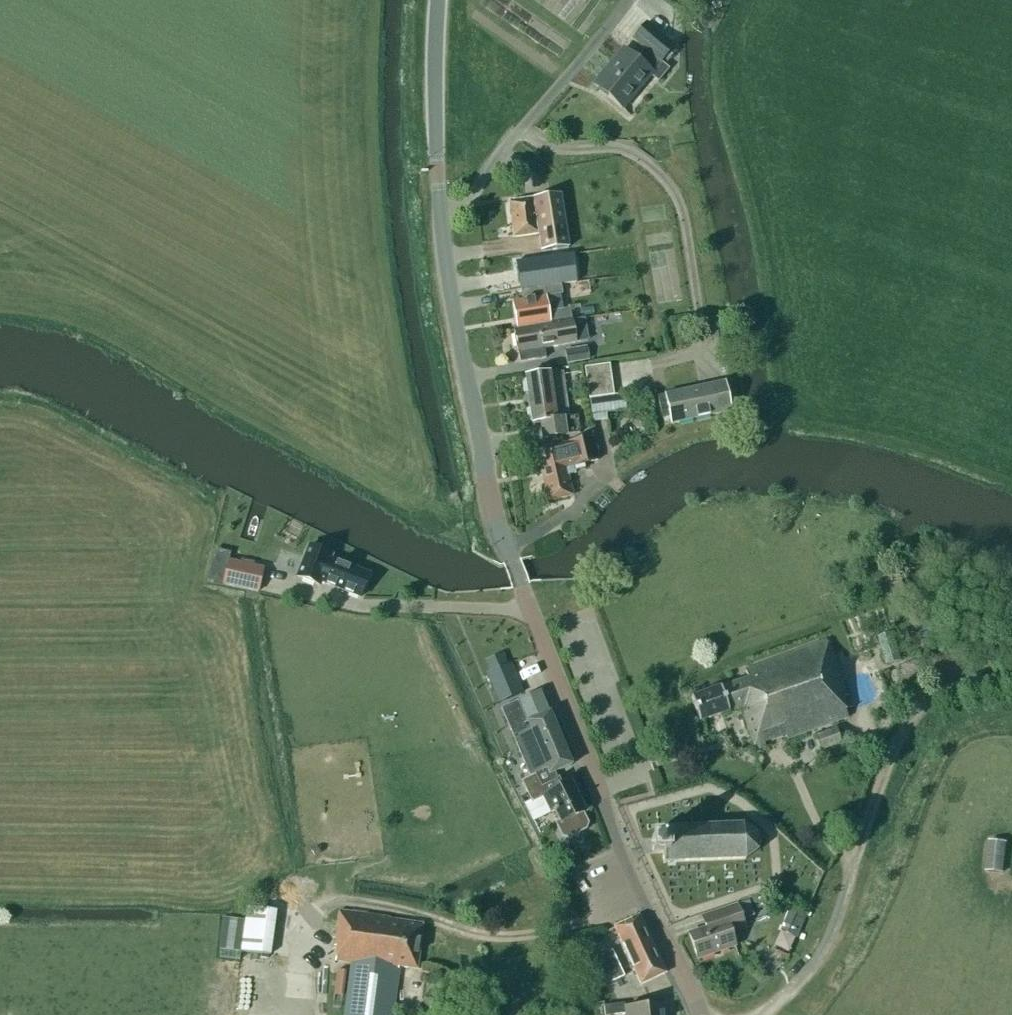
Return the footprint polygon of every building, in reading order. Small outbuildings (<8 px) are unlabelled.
[(665,66),(676,53),(672,50),(674,48),(646,24),(633,40),(644,51),(636,60),(624,50),(593,86),(598,90),(599,88),(609,96),(608,98),(622,110),(650,76),(658,83),(669,70),(665,66)] [(557,180),(548,182),(550,194),(559,192),(557,180)] [(540,199),(534,200),(509,203),(514,238),(539,234),(541,252),(568,248),(561,196),(540,199)] [(520,291),(561,285),(557,257),(516,263),(520,291)] [(562,295),(561,285),(520,291),(522,301),(513,303),(517,329),(572,320),(570,309),(555,312),(556,316),(549,317),(546,297),(562,295)] [(726,317),(708,319),(709,330),(727,328),(726,317)] [(541,349),(576,343),(576,342),(580,341),(577,320),(572,321),(572,320),(514,330),(518,353),(519,353),(521,363),(536,360),(536,356),(542,355),(541,349)] [(581,348),(564,351),(567,365),(584,362),(581,348)] [(609,365),(585,368),(589,399),(615,396),(609,365)] [(532,425),(539,424),(541,441),(580,434),(577,418),(567,419),(561,373),(549,375),(549,374),(525,378),(532,425)] [(658,397),(661,413),(668,412),(671,425),(730,412),(724,383),(711,386),(665,395),(658,397)] [(608,421),(607,414),(632,411),(630,394),(615,396),(589,399),(592,423),(608,421)] [(536,451),(548,502),(572,496),(573,496),(567,470),(599,461),(593,438),(536,451)] [(360,598),(370,575),(330,559),(331,557),(310,548),(298,577),(319,585),(320,582),(360,598)] [(258,592),(264,568),(228,561),(223,585),(258,592)] [(699,723),(741,708),(755,750),(848,718),(845,710),(841,699),(842,698),(841,697),(846,696),(827,641),(745,670),(748,679),(691,698),(699,723)] [(521,694),(509,664),(486,674),(499,703),(521,694)] [(540,692),(501,708),(530,777),(534,775),(547,769),(549,775),(572,766),(550,713),(549,714),(540,692)] [(832,747),(841,744),(836,730),(817,736),(818,738),(809,741),(816,759),(833,753),(832,747)] [(555,814),(557,813),(561,820),(554,823),(561,837),(568,839),(586,830),(589,824),(583,813),(584,813),(569,783),(567,784),(564,777),(546,786),(541,788),(534,775),(530,777),(521,781),(532,803),(543,798),(551,813),(554,812),(555,814)] [(743,825),(664,828),(662,828),(662,838),(652,838),(653,854),(663,854),(663,864),(666,864),(666,863),(745,860),(758,851),(757,834),(743,825)] [(987,871),(1004,873),(1007,844),(990,842),(987,871)] [(543,854),(534,858),(538,865),(546,861),(543,854)] [(754,916),(749,900),(737,905),(701,917),(705,929),(689,934),(698,960),(735,947),(731,934),(745,929),(742,920),(754,916)] [(270,956),(276,911),(247,907),(240,952),(270,956)] [(807,914),(790,907),(780,931),(797,938),(807,914)] [(423,924),(404,922),(404,920),(339,911),(334,947),(337,948),(335,961),(351,964),(344,1014),(392,1014),(399,967),(417,970),(423,924)] [(665,974),(654,948),(639,917),(615,928),(633,966),(626,970),(631,981),(638,977),(642,985),(665,974)] [(612,982),(623,977),(612,951),(601,957),(612,982)] [(334,990),(343,992),(346,967),(337,966),(334,990)] [(423,1014),(436,1014),(438,1001),(424,1000),(423,1014)] [(604,1007),(605,1014),(624,1014),(625,1014),(665,1014),(664,1004),(626,1009),(625,1004),(604,1007)]
